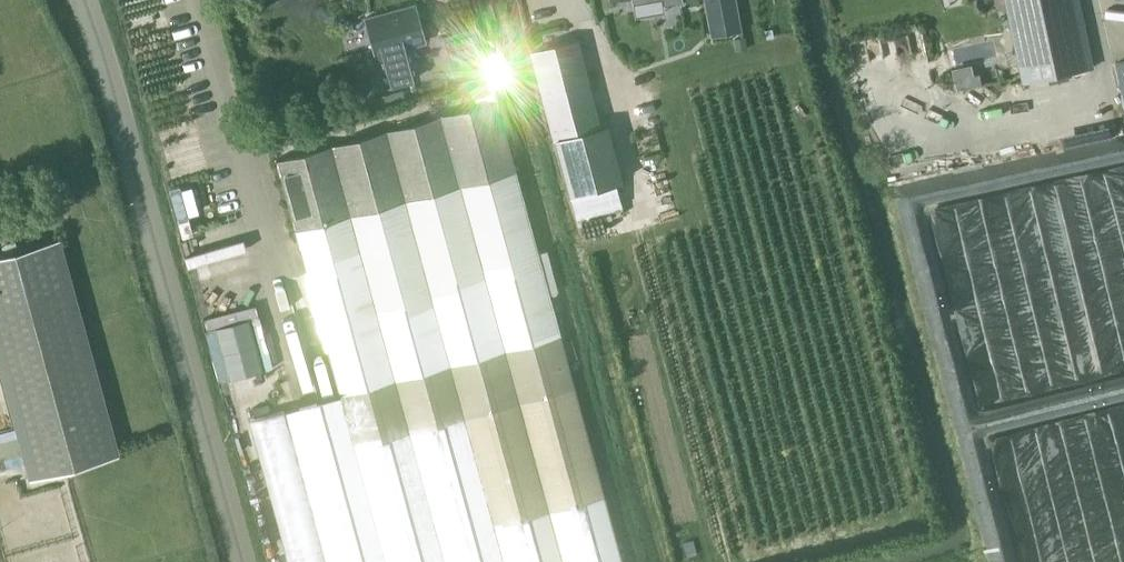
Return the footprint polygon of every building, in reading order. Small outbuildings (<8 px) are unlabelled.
[(709,24),(737,19),(733,0),(705,0),(709,24)] [(1094,67),(1080,0),(1006,0),(1024,82),(1094,67)] [(414,44),(424,42),(414,4),(364,17),(375,55),(376,55),(384,85),(418,76),(412,51),(414,47),(414,44)] [(452,34),(443,36),(454,80),(489,71),(478,27),(477,27),(473,15),(448,21),(452,34)] [(554,138),(598,126),(575,40),(531,52),(554,138)] [(1115,63),(1123,109),(1123,62),(1115,63)] [(960,84),(975,82),(973,63),(958,65),(960,84)] [(475,98),(494,93),(491,82),(471,87),(475,98)] [(562,342),(549,293),(557,290),(546,250),(538,252),(496,99),(275,159),(339,394),(284,409),(327,561),(623,561),(568,364),(577,361),(571,339),(562,342)] [(569,195),(621,181),(606,124),(598,126),(554,138),(569,195)] [(0,255),(0,371),(30,480),(117,456),(58,239),(0,255)]
